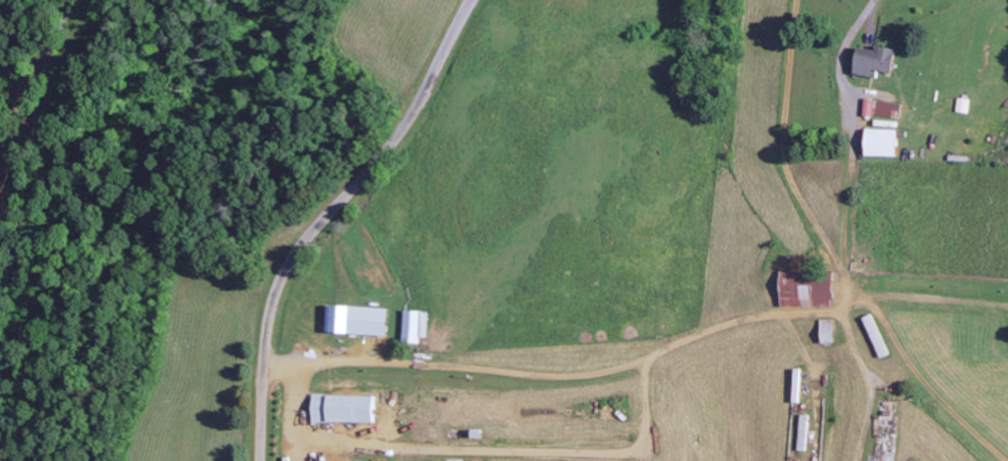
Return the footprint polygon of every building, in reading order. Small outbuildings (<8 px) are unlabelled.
[(894,50),(875,47),(875,50),(856,48),(853,76),(876,78),(877,73),(891,74),(894,50)] [(967,114),(968,100),(957,99),(955,113),(967,114)] [(900,102),(864,101),(864,117),(899,118),(900,102)] [(864,157),(896,157),(896,130),(865,130),(864,157)] [(10,164),(0,161),(0,196),(10,164)] [(780,308),(831,307),(831,274),(779,274),(780,308)] [(388,309),(326,307),(325,335),(387,337),(388,309)] [(424,345),(426,312),(404,311),(402,344),(424,345)] [(833,320),(820,320),(820,344),(833,344),(833,320)] [(311,423),(372,424),(373,397),(311,396),(311,423)]
